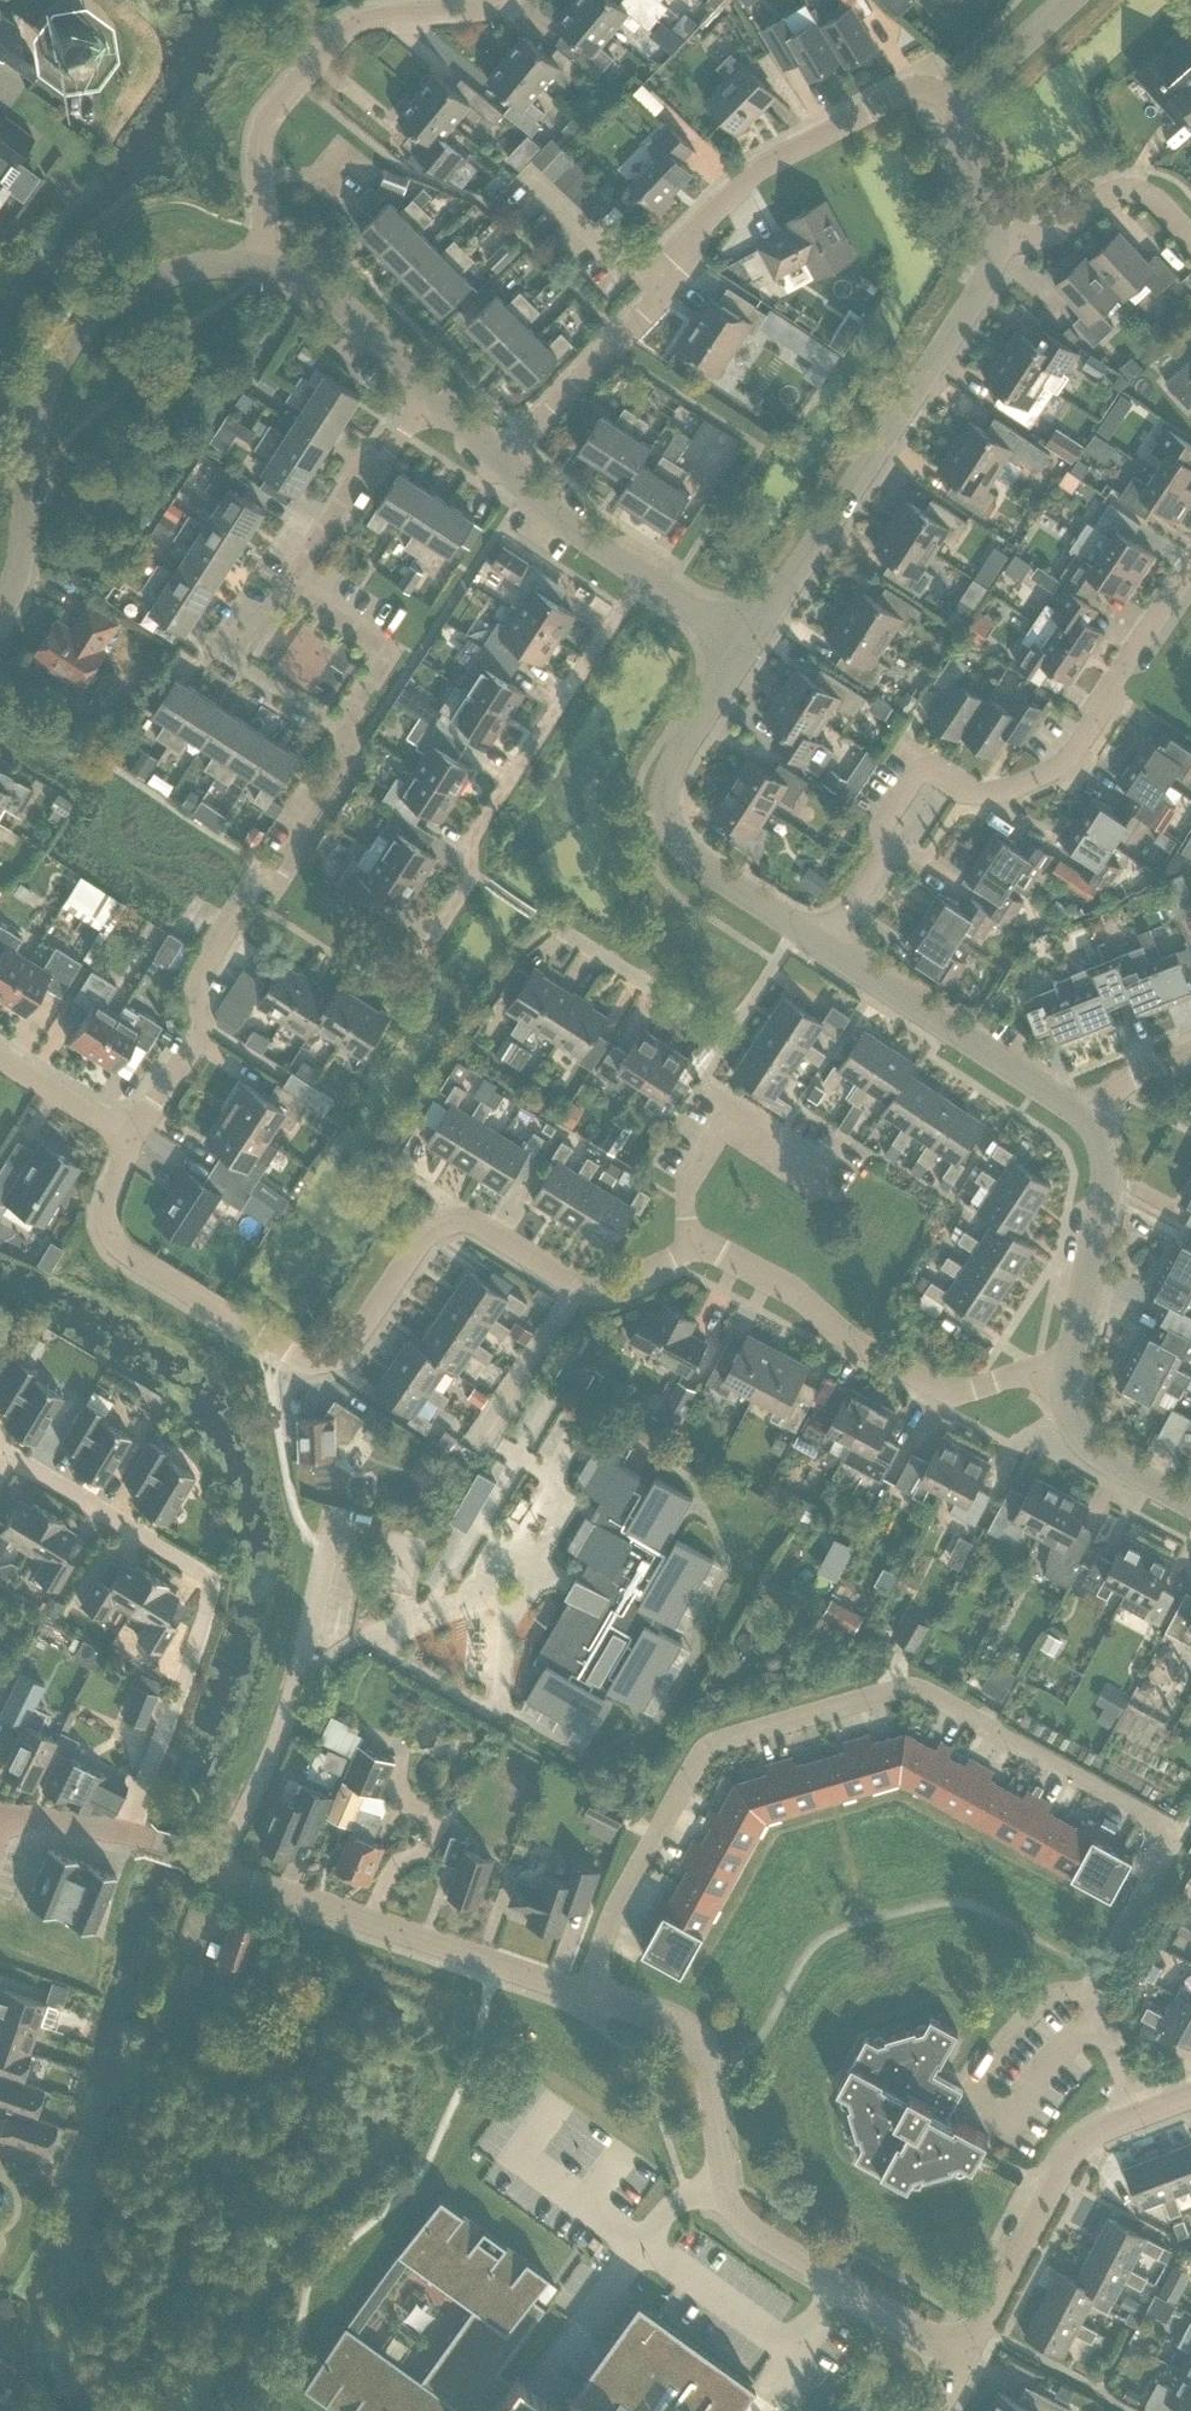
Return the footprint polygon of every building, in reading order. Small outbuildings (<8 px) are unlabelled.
[(639,0),(622,0),(619,3),(616,0),(577,0),(575,3),(611,33),(622,21),(635,32),(643,23),(651,29),(660,18),(639,0)] [(669,7),(661,0),(639,0),(660,18),(669,7)] [(820,26),(841,59),(842,59),(846,65),(877,46),(860,18),(873,10),(866,0),(845,0),(849,8),(820,26)] [(0,7),(0,43),(33,70),(41,60),(24,46),(20,15),(4,3),(0,7)] [(597,77),(614,57),(601,46),(611,33),(575,3),(556,24),(583,46),(573,57),(597,77)] [(88,64),(99,50),(95,26),(83,16),(58,19),(47,34),(50,56),(65,67),(88,64)] [(840,60),(841,59),(820,26),(819,26),(815,20),(787,37),(777,21),(761,30),(779,59),(792,51),(809,79),(840,60)] [(1140,74),(1173,112),(1186,101),(1190,106),(1190,38),(1186,33),(1140,74)] [(524,35),(506,57),(542,87),(553,75),(566,86),(582,67),(558,46),(550,57),(524,35)] [(744,63),(743,64),(731,53),(719,66),(730,77),(707,101),(738,132),(775,94),(744,63)] [(532,135),(542,123),(538,120),(545,111),(532,100),(542,87),(506,57),(487,79),(514,101),(505,112),(532,135)] [(467,100),(435,72),(417,94),(453,125),(464,112),(477,123),(484,114),(495,123),(504,112),(476,89),(467,100)] [(445,177),(463,154),(442,137),(453,125),(417,94),(398,116),(425,138),(414,151),(445,177)] [(23,151),(33,136),(5,116),(0,123),(0,176),(10,162),(11,163),(23,151)] [(581,125),(573,119),(563,131),(571,138),(581,125)] [(681,161),(693,149),(669,125),(649,146),(658,155),(631,184),(660,212),(674,197),(671,194),(692,172),(681,161)] [(532,159),(543,169),(563,148),(552,138),(532,159)] [(543,169),(553,179),(573,158),(563,148),(543,169)] [(553,179),(564,189),(584,168),(573,158),(553,179)] [(564,189),(574,199),(594,178),(584,168),(564,189)] [(410,178),(394,172),(386,170),(381,184),(405,192),(410,178)] [(574,199),(585,209),(605,188),(594,178),(574,199)] [(9,187),(0,181),(0,200),(9,187)] [(424,188),(414,198),(415,200),(423,208),(434,198),(424,188)] [(615,198),(605,188),(585,209),(595,219),(615,198)] [(360,230),(381,251),(423,208),(415,200),(414,198),(400,212),(389,201),(360,230)] [(834,261),(853,251),(825,201),(806,211),(807,214),(789,224),(792,229),(761,246),(776,275),(808,258),(817,275),(836,264),(834,261)] [(381,251),(402,271),(431,242),(420,232),(434,218),(423,208),(381,251)] [(1094,260),(1091,262),(1120,294),(1123,291),(1126,295),(1144,279),(1157,293),(1176,276),(1156,253),(1146,263),(1119,234),(1092,258),(1094,260)] [(522,249),(509,236),(487,259),(500,271),(522,249)] [(402,271),(422,292),(465,249),(455,239),(441,253),(431,242),(402,271)] [(461,273),(475,259),(465,249),(422,292),(443,313),(472,284),(461,273)] [(1100,312),(1120,294),(1091,262),(1089,264),(1084,259),(1057,283),(1084,312),(1074,322),(1094,344),(1114,326),(1100,312)] [(719,371),(746,329),(754,335),(768,314),(755,305),(754,306),(729,289),(718,305),(710,300),(680,345),(719,371)] [(467,323),(488,344),(530,301),(520,291),(507,305),(496,294),(467,323)] [(488,344),(509,364),(538,335),(527,325),(541,311),(530,301),(488,344)] [(1069,327),(1062,334),(1072,341),(1077,337),(1069,327)] [(1016,330),(1000,354),(1054,390),(1055,389),(1045,382),(1054,368),(1064,374),(1078,353),(1042,330),(1034,342),(1016,330)] [(529,385),(572,342),(562,332),(548,346),(538,335),(509,364),(529,385)] [(1108,364),(1091,353),(1083,366),(1100,377),(1108,364)] [(1031,426),(1054,390),(1000,354),(985,378),(1003,390),(995,403),(1031,426)] [(1166,381),(1189,407),(1190,405),(1190,359),(1166,381)] [(302,375),(294,387),(345,420),(361,395),(316,366),(308,379),(302,375)] [(280,382),(264,371),(257,383),(273,393),(280,382)] [(303,410),(295,422),(329,444),(345,420),(294,387),(287,399),(303,410)] [(1113,439),(1137,403),(1124,395),(1100,430),(1113,439)] [(580,449),(604,464),(637,414),(625,406),(615,423),(602,414),(580,449)] [(256,432),(228,414),(211,441),(225,450),(236,432),(251,441),(256,432)] [(649,422),(637,414),(604,464),(629,481),(641,462),(651,446),(639,438),(649,422)] [(329,444),(295,422),(287,434),(259,417),(251,428),(263,436),(314,469),(329,444)] [(969,420),(953,444),(997,473),(1008,457),(1017,463),(1023,454),(1007,444),(1015,430),(995,417),(986,431),(969,420)] [(1084,445),(1056,427),(1045,445),(1073,462),(1084,445)] [(1156,471),(1190,495),(1190,463),(1184,459),(1190,449),(1190,443),(1167,427),(1151,450),(1164,459),(1156,471)] [(314,469),(263,436),(255,448),(271,458),(263,471),(298,493),(314,469)] [(684,449),(671,441),(663,454),(675,462),(684,449)] [(987,489),(997,473),(953,444),(938,468),(956,480),(947,492),(983,516),(997,495),(987,489)] [(641,462),(629,481),(618,497),(642,513),(675,462),(663,454),(653,470),(641,462)] [(687,470),(675,462),(642,513),(667,529),(690,494),(677,486),(687,470)] [(222,499),(214,512),(249,534),(265,509),(242,495),(249,484),(221,465),(206,489),(222,499)] [(1190,502),(1190,495),(1156,471),(1147,484),(1134,475),(1118,498),(1146,517),(1155,503),(1179,519),(1190,502)] [(390,514),(403,522),(425,488),(400,472),(378,506),(368,523),(380,530),(390,514)] [(405,546),(417,554),(450,504),(425,488),(403,522),(415,530),(405,546)] [(906,499),(890,523),(935,552),(945,536),(954,543),(968,522),(932,499),(924,511),(906,499)] [(184,510),(171,502),(156,526),(169,534),(184,510)] [(1087,522),(1079,535),(1141,577),(1155,555),(1131,538),(1141,524),(1110,502),(1094,527),(1087,522)] [(450,504),(417,554),(429,562),(439,546),(452,554),(474,519),(450,504)] [(190,514),(182,526),(233,558),(249,534),(214,512),(206,524),(190,514)] [(924,568),(935,552),(890,523),(875,547),(893,559),(884,571),(920,595),(934,574),(924,568)] [(191,548),(183,560),(217,583),(233,558),(182,526),(174,538),(191,548)] [(1126,598),(1141,577),(1079,535),(1070,547),(1077,552),(1061,575),(1092,596),(1102,582),(1126,598)] [(528,562),(504,546),(492,564),(516,580),(528,562)] [(153,558),(140,550),(133,561),(146,569),(153,558)] [(159,563),(151,575),(202,607),(217,583),(183,560),(175,573),(159,563)] [(518,611),(559,638),(574,614),(549,597),(559,582),(534,566),(518,590),(527,596),(518,611)] [(185,632),(202,607),(151,575),(143,586),(159,597),(151,610),(185,632)] [(858,589),(843,613),(884,640),(894,624),(907,633),(922,610),(886,586),(876,601),(858,589)] [(1034,621),(1051,632),(1087,656),(1104,632),(1082,617),(1091,605),(1066,589),(1054,606),(1047,602),(1034,621)] [(100,648),(117,623),(90,606),(74,631),(58,621),(36,655),(82,685),(104,651),(100,648)] [(483,644),(508,661),(517,646),(543,663),(559,638),(518,611),(508,626),(499,621),(483,644)] [(874,655),(884,640),(843,613),(827,637),(846,649),(836,663),(872,687),(887,664),(874,655)] [(1070,681),(1087,656),(1051,632),(1042,646),(1032,639),(1016,663),(1041,679),(1049,667),(1070,681)] [(467,689),(508,716),(524,692),(499,675),(508,661),(483,644),(467,668),(477,674),(467,689)] [(961,734),(962,734),(985,700),(957,681),(969,664),(953,653),(934,682),(947,690),(928,718),(958,738),(961,734)] [(795,669),(780,692),(824,721),(834,706),(844,712),(845,710),(855,716),(867,697),(822,668),(813,680),(795,669)] [(168,744),(201,693),(176,677),(154,712),(167,720),(157,736),(168,744)] [(408,706),(415,694),(404,688),(397,699),(408,706)] [(432,722),(457,739),(467,725),(492,741),(508,716),(467,689),(457,704),(448,699),(432,722)] [(824,743),(814,737),(824,721),(780,692),(764,716),(782,728),(774,741),(820,771),(833,750),(823,744),(824,743)] [(203,743),(226,709),(201,693),(168,744),(181,752),(191,736),(203,743)] [(986,700),(985,700),(962,734),(993,756),(1011,728),(1024,737),(1043,708),(1027,698),(1016,714),(989,696),(986,700)] [(218,775),(250,725),(226,709),(203,743),(216,751),(206,768),(218,775)] [(432,722),(421,715),(408,736),(419,743),(417,746),(426,752),(416,767),(457,794),(473,770),(448,753),(457,739),(432,722)] [(253,775),(275,740),(250,725),(218,775),(230,783),(240,767),(253,775)] [(1169,783),(1177,771),(1190,780),(1190,748),(1182,742),(1174,754),(1166,749),(1168,746),(1158,739),(1156,743),(1149,738),(1134,760),(1169,783)] [(277,791),(299,756),(275,740),(253,775),(265,783),(254,799),(267,807),(277,791)] [(159,759),(144,749),(131,769),(146,778),(159,759)] [(747,759),(731,785),(769,810),(778,796),(792,805),(808,781),(780,763),(772,775),(747,759)] [(1152,821),(1162,827),(1176,805),(1161,795),(1169,783),(1134,760),(1119,782),(1127,787),(1125,790),(1135,797),(1137,794),(1144,799),(1136,810),(1152,821)] [(457,794),(416,767),(406,783),(397,777),(382,801),(396,810),(407,817),(416,803),(441,819),(457,794)] [(849,781),(831,769),(822,782),(841,794),(849,781)] [(2,805),(19,815),(34,790),(2,771),(0,774),(0,809),(2,805)] [(760,824),(769,810),(731,785),(714,811),(738,827),(730,839),(759,857),(774,833),(760,824)] [(73,802),(58,792),(49,805),(65,815),(73,802)] [(1079,822),(1114,845),(1122,833),(1137,842),(1152,821),(1136,811),(1136,810),(1126,803),(1118,816),(1111,811),(1113,808),(1103,801),(1101,804),(1094,799),(1079,822)] [(218,828),(226,815),(218,810),(210,822),(218,828)] [(421,826),(407,817),(396,810),(380,834),(390,840),(380,855),(421,882),(437,857),(411,840),(421,826)] [(1089,860),(1081,873),(1106,889),(1121,867),(1106,857),(1114,845),(1079,822),(1064,844),(1072,849),(1070,852),(1080,859),(1082,855),(1089,860)] [(265,833),(252,826),(243,840),(256,847),(265,833)] [(1004,839),(996,834),(981,856),(1017,879),(1030,888),(1038,875),(1040,877),(1054,854),(1029,838),(1021,850),(1014,845),(1016,842),(1006,835),(1004,839)] [(1180,852),(1190,859),(1190,834),(1180,852)] [(385,893),(405,906),(421,882),(380,855),(370,870),(352,858),(337,882),(345,888),(370,904),(375,897),(380,900),(385,893)] [(997,915),(1009,923),(1023,901),(1008,891),(1017,879),(981,856),(967,878),(974,883),(972,886),(982,893),(984,890),(991,894),(984,906),(997,915)] [(812,870),(806,866),(797,880),(819,893),(829,877),(814,867),(812,870)] [(1163,881),(1178,918),(1190,913),(1190,897),(1182,873),(1163,881)] [(80,875),(63,902),(84,915),(82,917),(107,933),(125,903),(80,875)] [(997,915),(984,906),(972,898),(964,910),(956,906),(959,902),(949,896),(946,899),(939,894),(924,916),(959,939),(960,939),(967,927),(983,937),(997,915)] [(959,939),(924,916),(910,938),(917,943),(915,947),(925,953),(927,950),(935,955),(926,967),(952,984),(966,961),(963,959),(972,947),(960,939),(959,939)] [(2,1000),(28,958),(15,950),(22,938),(0,924),(0,999),(2,1000)] [(1144,946),(1166,1002),(1175,999),(1176,1000),(1190,994),(1190,986),(1177,951),(1162,957),(1150,928),(1138,933),(1143,945),(1144,946)] [(170,931),(154,956),(169,966),(185,941),(170,931)] [(1143,945),(1104,960),(1118,995),(1130,990),(1140,1014),(1158,1007),(1157,1006),(1166,1002),(1143,945)] [(42,967),(28,958),(2,1000),(25,1014),(43,985),(60,996),(81,962),(55,946),(42,967)] [(1072,974),(1065,977),(1088,1033),(1097,1030),(1097,1031),(1115,1024),(1106,1000),(1118,995),(1104,960),(1071,973),(1072,974)] [(310,980),(285,964),(266,992),(259,1003),(258,1004),(283,1020),(310,980)] [(523,1040),(533,1025),(559,984),(534,968),(531,973),(518,965),(501,992),(514,1000),(508,1009),(520,1017),(511,1032),(523,1040)] [(267,983),(245,968),(234,985),(256,999),(255,1001),(259,1003),(266,992),(262,989),(267,983)] [(69,1041),(92,1056),(118,1014),(104,1005),(116,985),(91,969),(73,998),(89,1008),(69,1041)] [(1088,1033),(1065,977),(1053,981),(1055,986),(1038,992),(1039,996),(1025,1001),(1036,1028),(1052,1022),(1061,1045),(1079,1038),(1079,1037),(1088,1033)] [(334,995),(310,980),(283,1020),(308,1036),(314,1026),(334,995)] [(559,984),(533,1025),(557,1041),(583,1000),(559,984)] [(255,1001),(256,999),(234,985),(226,998),(248,1012),(255,1001)] [(365,1001),(340,985),(334,995),(314,1026),(338,1041),(365,1001)] [(822,1022),(784,996),(767,1022),(807,1048),(810,1043),(820,1028),(836,1038),(843,1028),(826,1016),(822,1022)] [(240,1025),(248,1012),(226,998),(218,1011),(240,1025)] [(583,1000),(557,1041),(581,1056),(579,1060),(592,1068),(610,1041),(597,1033),(608,1016),(583,1000)] [(389,1017),(365,1001),(338,1041),(363,1057),(389,1017)] [(168,1024),(177,1022),(176,1009),(166,1010),(168,1024)] [(132,1022),(118,1014),(92,1056),(115,1070),(133,1041),(146,1049),(161,1025),(139,1011),(132,1022)] [(807,1048),(767,1022),(751,1048),(790,1073),(803,1053),(819,1064),(826,1053),(810,1043),(807,1048)] [(628,1074),(641,1082),(666,1042),(644,1028),(628,1053),(614,1044),(596,1071),(620,1087),(628,1074)] [(890,1046),(865,1030),(840,1068),(835,1064),(823,1081),(834,1088),(844,1072),(859,1082),(865,1086),(890,1046)] [(249,1044),(267,1054),(273,1041),(256,1032),(249,1044)] [(520,1043),(506,1035),(495,1053),(509,1061),(520,1043)] [(688,1057),(666,1042),(641,1082),(654,1090),(645,1103),(669,1118),(686,1091),(672,1082),(688,1057)] [(916,1063),(890,1046),(865,1086),(859,1082),(849,1098),(859,1105),(870,1089),(889,1102),(890,1103),(909,1073),(916,1063)] [(790,1073),(751,1048),(734,1073),(772,1098),(768,1103),(786,1115),(792,1104),(776,1094),(790,1073)] [(450,1071),(462,1078),(469,1067),(457,1060),(450,1071)] [(303,1078),(311,1083),(320,1070),(311,1064),(303,1078)] [(335,1099),(293,1071),(284,1084),(326,1112),(335,1099)] [(935,1090),(909,1073),(890,1103),(889,1102),(883,1112),(903,1126),(893,1142),(903,1149),(914,1132),(909,1129),(935,1090)] [(244,1082),(225,1111),(267,1138),(278,1120),(292,1128),(309,1103),(278,1083),(268,1098),(244,1082)] [(426,1143),(452,1159),(487,1103),(482,1100),(471,1116),(456,1107),(466,1090),(456,1084),(445,1101),(450,1104),(426,1143)] [(488,1101),(496,1106),(503,1095),(495,1090),(488,1101)] [(960,1106),(935,1090),(909,1129),(914,1132),(929,1142),(918,1158),(928,1165),(939,1149),(934,1146),(960,1106)] [(585,1109),(572,1101),(560,1120),(573,1128),(585,1109)] [(452,1159),(478,1175),(503,1135),(482,1123),(492,1106),(487,1103),(452,1159)] [(839,1127),(851,1135),(866,1111),(854,1103),(839,1127)] [(985,1123),(960,1106),(934,1146),(939,1149),(954,1159),(943,1175),(954,1182),(965,1165),(960,1161),(985,1123)] [(255,1156),(267,1138),(225,1111),(207,1139),(231,1155),(221,1170),(251,1190),(268,1164),(255,1156)] [(523,1148),(503,1135),(478,1175),(504,1191),(528,1152),(533,1156),(544,1138),(534,1132),(523,1148)] [(533,1200),(559,1216),(594,1159),(589,1156),(578,1172),(563,1163),(573,1146),(563,1140),(552,1158),(557,1161),(533,1200)] [(79,1166),(39,1142),(21,1170),(5,1160),(0,1168),(0,1203),(2,1204),(4,1200),(43,1224),(79,1166)] [(1017,1155),(1000,1143),(993,1154),(1009,1164),(999,1179),(996,1185),(1035,1210),(1051,1185),(1013,1160),(1017,1155)] [(559,1216),(585,1232),(610,1192),(589,1179),(599,1163),(594,1159),(559,1216)] [(617,1174),(623,1165),(613,1159),(608,1168),(617,1174)] [(620,1176),(631,1183),(636,1174),(626,1167),(620,1176)] [(999,1179),(983,1169),(976,1179),(992,1190),(978,1210),(994,1221),(1017,1236),(1018,1235),(1035,1210),(996,1185),(999,1179)] [(242,1209),(252,1192),(220,1171),(210,1187),(186,1171),(176,1186),(178,1188),(157,1220),(190,1241),(220,1195),(242,1209)] [(1190,1181),(1182,1198),(1190,1203),(1190,1181)] [(631,1205),(610,1192),(585,1232),(611,1248),(635,1209),(641,1212),(651,1195),(641,1188),(631,1205)] [(1017,1236),(994,1221),(981,1241),(965,1230),(958,1241),(974,1251),(978,1246),(1017,1272),(1034,1246),(1018,1235),(1017,1236)] [(1162,1264),(1190,1279),(1190,1241),(1189,1245),(1177,1239),(1168,1256),(1167,1255),(1162,1264)] [(1017,1272),(978,1246),(974,1251),(965,1266),(949,1255),(942,1266),(958,1276),(961,1271),(1000,1297),(1017,1272)] [(37,1262),(49,1269),(54,1261),(43,1254),(37,1262)] [(1162,1264),(1158,1272),(1159,1273),(1149,1290),(1173,1303),(1164,1319),(1169,1322),(1190,1334),(1190,1312),(1189,1311),(1190,1308),(1190,1279),(1162,1264)] [(470,1271),(453,1296),(507,1333),(511,1328),(495,1317),(505,1302),(521,1313),(528,1303),(511,1291),(507,1296),(470,1271)] [(1000,1297),(961,1271),(958,1276),(948,1291),(932,1281),(925,1291),(942,1302),(946,1297),(984,1322),(1000,1297)] [(507,1333),(453,1296),(436,1321),(491,1358),(494,1353),(478,1342),(488,1327),(504,1338),(507,1333)] [(688,1376),(706,1341),(689,1332),(696,1320),(666,1305),(659,1316),(647,1310),(631,1340),(664,1357),(662,1362),(688,1376)] [(491,1358),(436,1321),(419,1346),(447,1366),(457,1373),(471,1352),(487,1363),(491,1358)] [(1169,1322),(1159,1339),(1145,1331),(1135,1348),(1137,1349),(1132,1357),(1186,1386),(1190,1377),(1190,1375),(1177,1367),(1184,1353),(1189,1356),(1190,1353),(1190,1334),(1169,1322)] [(755,1396),(779,1349),(749,1333),(741,1349),(728,1342),(707,1382),(728,1394),(733,1384),(755,1396)] [(447,1366),(419,1346),(409,1339),(392,1364),(446,1401),(450,1397),(434,1386),(447,1366)] [(779,1349),(755,1396),(776,1407),(771,1417),(796,1430),(818,1390),(801,1381),(809,1365),(779,1349)] [(1180,1397),(1186,1386),(1132,1357),(1127,1366),(1126,1365),(1117,1382),(1157,1404),(1165,1389),(1180,1397)] [(0,1388),(0,1406),(10,1412),(3,1424),(34,1443),(63,1396),(33,1378),(37,1372),(17,1360),(0,1388)] [(443,1407),(446,1401),(392,1364),(374,1390),(412,1415),(409,1421),(426,1432),(433,1422),(417,1411),(427,1396),(443,1407)] [(651,1432),(669,1441),(696,1389),(679,1380),(651,1432)] [(490,1396),(475,1386),(467,1398),(481,1408),(490,1396)] [(838,1433),(851,1440),(873,1399),(850,1387),(836,1413),(819,1403),(803,1435),(830,1449),(838,1433)] [(85,1401),(60,1443),(79,1454),(71,1466),(102,1484),(131,1437),(103,1420),(114,1401),(101,1393),(93,1406),(85,1401)] [(335,1399),(334,1401),(323,1417),(299,1419),(301,1457),(312,1457),(312,1467),(317,1471),(332,1471),(337,1465),(336,1441),(350,1441),(365,1419),(335,1399)] [(896,1411),(873,1399),(851,1440),(865,1447),(856,1463),(883,1477),(900,1446),(883,1437),(896,1411)] [(1158,1435),(1176,1445),(1190,1417),(1173,1408),(1158,1435)] [(1190,1417),(1176,1445),(1190,1453),(1190,1417)] [(393,1432),(373,1419),(365,1432),(385,1445),(393,1432)] [(932,1483),(945,1490),(967,1449),(943,1436),(930,1462),(913,1453),(896,1484),(923,1499),(932,1483)] [(165,1458),(169,1452),(149,1440),(124,1481),(142,1492),(135,1504),(166,1523),(195,1476),(165,1458)] [(990,1461),(967,1449),(945,1490),(958,1497),(951,1511),(976,1524),(991,1495),(976,1487),(990,1461)] [(675,1624),(712,1560),(677,1539),(673,1546),(665,1542),(691,1498),(656,1478),(650,1487),(638,1479),(640,1476),(605,1455),(587,1488),(598,1495),(603,1498),(597,1509),(604,1513),(580,1554),(591,1560),(581,1577),(590,1582),(573,1611),(566,1607),(535,1660),(546,1667),(527,1698),(592,1736),(612,1700),(605,1696),(609,1688),(643,1707),(681,1643),(658,1630),(665,1619),(675,1624)] [(479,1473),(451,1521),(466,1530),(495,1482),(479,1473)] [(1026,1526),(1039,1534),(1063,1491),(1036,1476),(1022,1504),(1006,1496),(989,1529),(1013,1542),(1026,1526)] [(1089,1505),(1063,1491),(1039,1534),(1053,1541),(1046,1563),(1049,1565),(1046,1573),(1070,1587),(1083,1562),(1079,1560),(1089,1540),(1074,1532),(1089,1505)] [(819,1503),(803,1496),(794,1513),(810,1521),(819,1503)] [(49,1512),(33,1502),(30,1506),(19,1500),(5,1524),(0,1521),(0,1553),(9,1539),(26,1549),(49,1512)] [(49,1512),(26,1549),(44,1560),(35,1575),(56,1589),(72,1563),(71,1563),(70,1564),(59,1557),(73,1532),(63,1526),(65,1521),(49,1512)] [(961,1536),(956,1546),(967,1552),(972,1542),(961,1536)] [(1115,1583),(1129,1590),(1150,1549),(1127,1536),(1113,1562),(1098,1554),(1083,1583),(1108,1596),(1115,1583)] [(1173,1561),(1150,1549),(1129,1590),(1142,1597),(1135,1611),(1160,1624),(1175,1595),(1160,1587),(1173,1561)] [(130,1613),(153,1575),(136,1564),(133,1569),(123,1562),(108,1587),(96,1579),(80,1604),(102,1618),(111,1602),(130,1613)] [(153,1575),(130,1613),(147,1624),(137,1639),(159,1652),(175,1627),(162,1619),(177,1595),(166,1589),(169,1584),(153,1575)] [(864,1615),(832,1597),(823,1612),(856,1631),(864,1615)] [(1182,1600),(1166,1630),(1190,1644),(1190,1605),(1182,1600)] [(928,1624),(911,1614),(896,1639),(913,1649),(928,1624)] [(74,1661),(95,1673),(106,1653),(84,1642),(74,1661)] [(1163,1643),(1158,1652),(1167,1657),(1169,1652),(1167,1646),(1163,1643)] [(15,1684),(34,1693),(47,1666),(28,1657),(15,1684)] [(1018,1674),(995,1662),(981,1688),(1003,1700),(1018,1674)] [(11,1683),(0,1677),(0,1703),(11,1683)] [(1145,1679),(1140,1687),(1148,1692),(1151,1688),(1149,1681),(1145,1679)] [(158,1694),(135,1684),(121,1716),(144,1726),(158,1694)] [(1128,1698),(1105,1685),(1095,1701),(1118,1715),(1128,1698)] [(25,1722),(0,1770),(32,1786),(56,1737),(39,1729),(47,1712),(33,1705),(25,1722)] [(1131,1708),(1115,1746),(1160,1765),(1176,1726),(1131,1708)] [(766,1820),(827,1802),(901,1781),(1112,1897),(1133,1858),(1107,1843),(1111,1836),(1098,1829),(1086,1822),(1081,1830),(1048,1811),(1052,1804),(1027,1790),(1023,1797),(990,1779),(994,1772),(969,1758),(965,1765),(949,1757),(953,1749),(940,1742),(935,1749),(906,1733),(873,1742),(871,1734),(843,1742),(846,1750),(796,1765),(794,1757),(766,1765),(768,1773),(736,1782),(720,1812),(712,1808),(705,1821),(712,1825),(703,1841),(696,1837),(682,1862),(689,1867),(671,1900),(664,1895),(650,1921),(657,1925),(643,1952),(682,1973),(766,1820)] [(360,1744),(359,1746),(344,1780),(328,1815),(355,1827),(336,1869),(367,1883),(383,1845),(372,1840),(382,1817),(359,1807),(366,1791),(379,1796),(395,1761),(360,1744)] [(112,1814),(119,1799),(127,1784),(106,1773),(91,1804),(112,1814)] [(296,1803),(281,1796),(261,1843),(291,1856),(300,1835),(312,1841),(331,1797),(304,1785),(296,1803)] [(626,1809),(595,1793),(587,1810),(618,1825),(626,1809)] [(1104,1818),(1098,1829),(1111,1836),(1117,1825),(1104,1818)] [(478,1905),(494,1859),(466,1849),(469,1840),(452,1834),(443,1861),(459,1867),(449,1895),(478,1905)] [(78,1859),(49,1848),(26,1904),(94,1931),(116,1875),(87,1863),(86,1865),(77,1861),(78,1859)] [(567,1883),(544,1875),(540,1886),(517,1878),(507,1904),(531,1912),(528,1921),(562,1933),(571,1908),(586,1913),(600,1872),(574,1862),(567,1883)] [(237,1978),(254,1928),(230,1921),(222,1944),(220,1944),(215,1958),(216,1971),(237,1978)] [(1176,1995),(1190,2003),(1190,1988),(1183,1983),(1176,1995)] [(47,2031),(48,2027),(54,2024),(59,2011),(56,2007),(46,2003),(0,1987),(0,2015),(47,2031)] [(1176,1995),(1165,2015),(1148,2006),(1136,2029),(1156,2041),(1163,2028),(1190,2044),(1190,2003),(1176,1995)] [(47,2031),(0,2015),(0,2041),(29,2051),(35,2033),(45,2036),(47,2031)] [(974,2162),(989,2135),(957,2118),(955,2121),(947,2117),(954,2105),(944,2099),(947,2094),(953,2097),(959,2087),(933,2073),(939,2062),(941,2063),(959,2031),(932,2016),(925,2029),(917,2031),(916,2028),(886,2037),(887,2040),(880,2042),(867,2035),(838,2088),(851,2095),(853,2102),(850,2103),(858,2133),(861,2133),(864,2140),(857,2152),(910,2181),(917,2169),(924,2167),(925,2170),(955,2161),(954,2158),(962,2156),(974,2162)] [(29,2051),(0,2041),(0,2073),(20,2080),(30,2052),(29,2051)] [(20,2080),(0,2073),(0,2105),(8,2107),(34,2116),(43,2088),(20,2080)] [(34,2116),(8,2107),(0,2131),(0,2138),(46,2154),(56,2124),(34,2116)] [(1159,2153),(1175,2194),(1190,2188),(1190,2140),(1159,2153)] [(1175,2194),(1159,2153),(1125,2166),(1141,2207),(1163,2198),(1170,2216),(1182,2212),(1175,2194)] [(438,2194),(395,2253),(396,2253),(344,2324),(343,2323),(299,2382),(339,2410),(734,2410),(753,2384),(636,2298),(581,2373),(582,2374),(568,2393),(568,2392),(557,2407),(515,2376),(511,2380),(497,2370),(544,2306),(531,2296),(547,2274),(438,2194)] [(1108,2216),(1091,2248),(1131,2268),(1141,2248),(1158,2257),(1164,2246),(1108,2216)] [(1097,2290),(1091,2302),(1108,2311),(1125,2279),(1142,2288),(1148,2277),(1131,2268),(1091,2248),(1075,2279),(1097,2290)] [(1190,2274),(1171,2264),(1156,2292),(1175,2302),(1190,2274)] [(1081,2322),(1091,2302),(1097,2290),(1075,2279),(1058,2270),(1042,2301),(1081,2322)] [(1098,2331),(1081,2322),(1042,2301),(1025,2334),(1064,2354),(1075,2333),(1092,2342),(1098,2331)] [(1179,2343),(1190,2349),(1190,2321),(1179,2343)] [(5,2383),(6,2384),(16,2369),(0,2358),(0,2390),(5,2383)] [(1184,2370),(1174,2389),(1159,2381),(1146,2404),(1160,2410),(1181,2410),(1183,2407),(1190,2410),(1190,2374),(1184,2370)] [(988,2410),(1067,2410),(1069,2407),(1034,2389),(1025,2405),(998,2391),(988,2410)]
